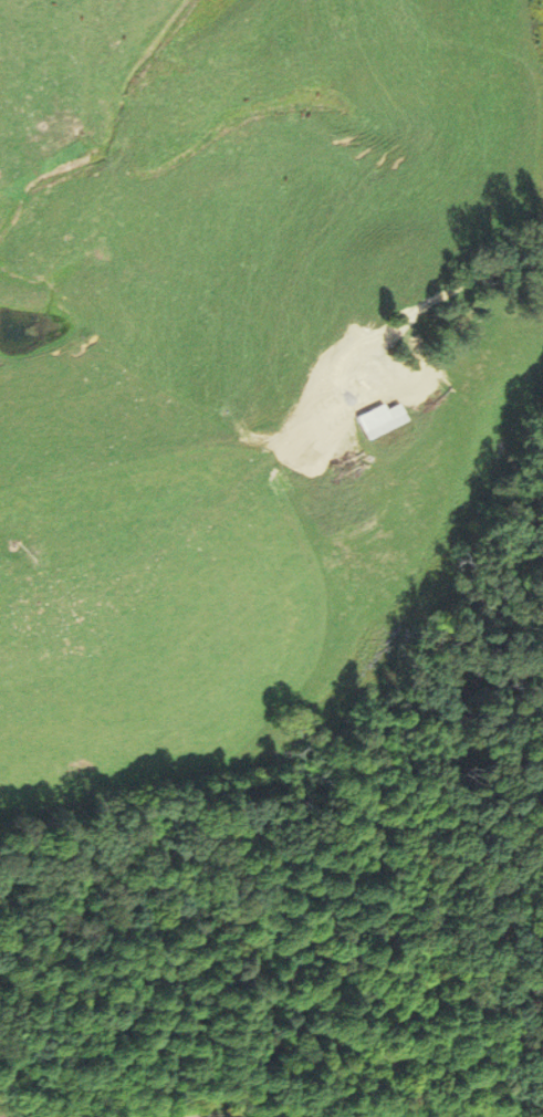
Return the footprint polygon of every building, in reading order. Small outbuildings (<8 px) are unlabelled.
[(363,438),(403,417),(399,409),(387,416),(379,401),(351,416),(363,438)]
